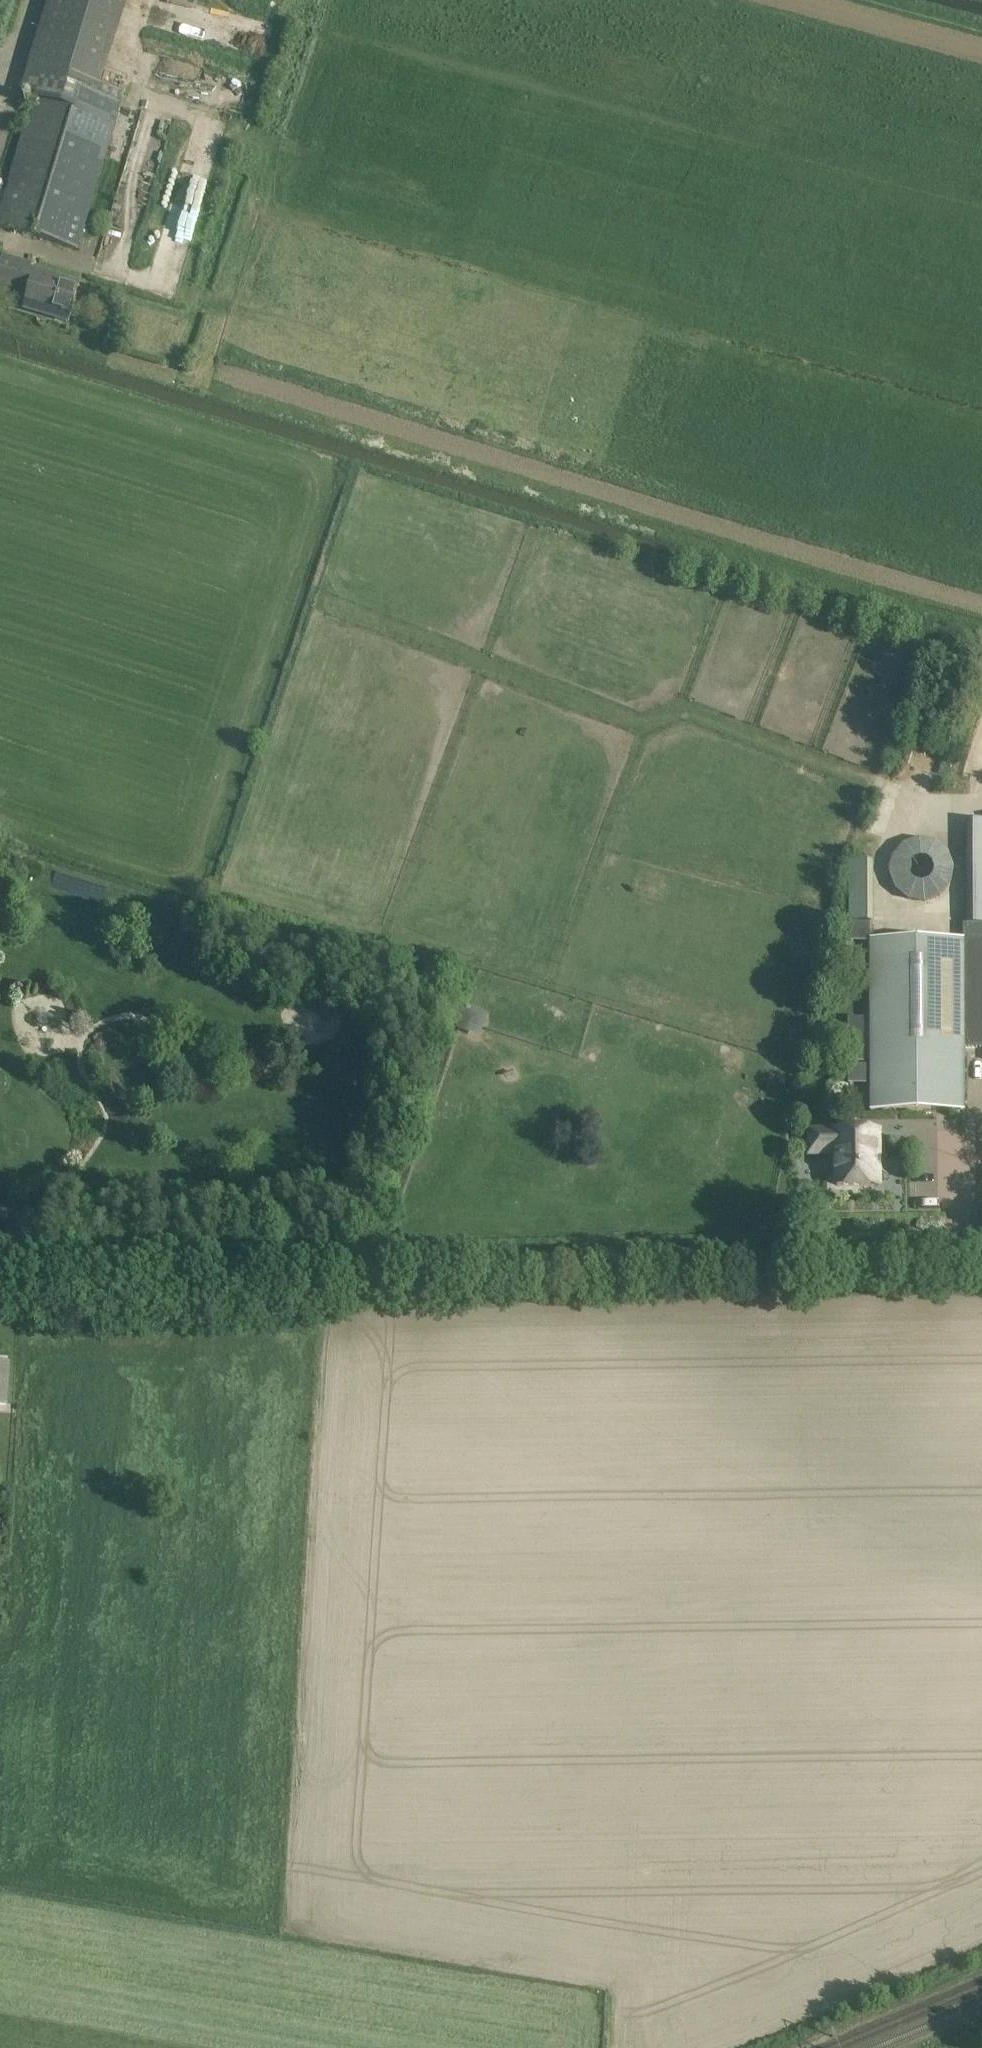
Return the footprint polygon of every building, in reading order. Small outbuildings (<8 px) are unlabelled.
[(40,81),(0,214),(0,226),(77,249),(121,105),(40,81)] [(161,239),(193,248),(227,128),(212,124),(205,148),(183,142),(169,191),(175,193),(161,239)] [(0,266),(0,286),(23,293),(18,310),(69,326),(82,284),(32,269),(33,264),(3,255),(0,266)] [(871,1111),(964,1111),(964,1079),(964,1048),(981,1048),(981,821),(969,821),(969,925),(964,925),(964,940),(871,940),(871,1111)] [(899,836),(888,891),(944,903),(955,848),(899,836)] [(869,859),(846,859),(849,939),(872,938),(869,859)] [(323,1009),(326,995),(307,990),(304,1004),(323,1009)] [(457,1029),(480,1033),(485,1010),(461,1006),(457,1029)] [(848,1018),(848,1063),(864,1062),(864,1018),(848,1018)] [(871,1140),(871,1131),(834,1132),(834,1154),(837,1154),(837,1185),(873,1186),(873,1157),(879,1157),(879,1140),(871,1140)]
